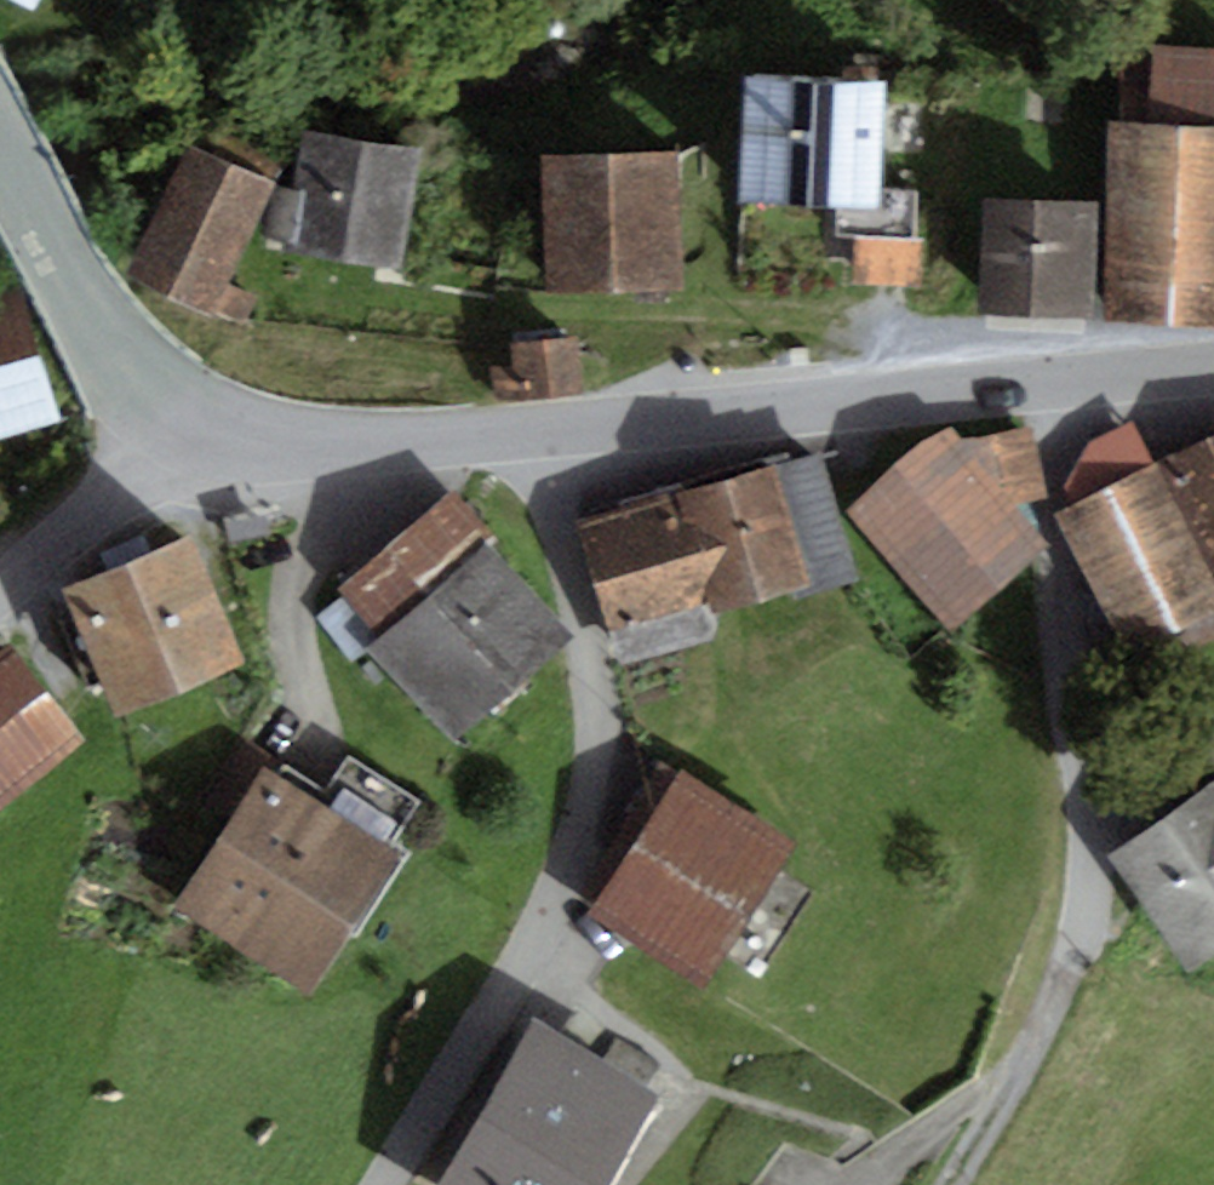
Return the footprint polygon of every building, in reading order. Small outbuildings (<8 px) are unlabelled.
[(33,10),(39,0),(15,0),(33,10)] [(1123,44),(1120,123),(1213,127),(1213,48),(1123,44)] [(882,189),(883,83),(743,81),(742,208),(837,208),(835,234),(853,235),(915,239),(918,191),(882,189)] [(1120,123),(1111,122),(1108,320),(1213,324),(1213,127),(1120,123)] [(400,268),(420,147),(304,132),(285,250),(400,268)] [(190,145),(128,277),(244,331),(258,302),(225,286),(273,184),(190,145)] [(686,289),(678,151),(541,159),(549,297),(686,289)] [(1096,317),(1098,201),(984,200),(982,315),(1096,317)] [(922,290),(926,240),(915,239),(853,235),(849,284),(922,290)] [(0,293),(0,420),(57,404),(22,286),(0,293)] [(583,393),(578,339),(512,346),(518,400),(583,393)] [(1063,490),(1074,506),(1152,466),(1132,422),(1088,445),(1063,490)] [(930,436),(848,511),(954,634),(1048,544),(1010,509),(1045,501),(1030,426),(961,442),(951,426),(930,436)] [(1158,463),(1213,570),(1213,435),(1158,463)] [(810,583),(785,591),(788,603),(859,582),(820,454),(775,468),(810,583)] [(1158,463),(1152,466),(1074,506),(1057,514),(1130,654),(1213,611),(1213,570),(1158,463)] [(810,583),(775,468),(577,526),(608,629),(710,599),(714,612),(785,591),(810,583)] [(380,637),(366,649),(448,745),(571,639),(489,543),(497,536),(455,488),(338,589),(380,637)] [(184,694),(246,667),(189,536),(127,562),(184,694)] [(184,694),(127,562),(63,590),(119,721),(184,694)] [(88,740),(10,645),(0,653),(0,811),(88,740)] [(1175,756),(1200,790),(1213,810),(1213,728),(1175,756)] [(265,765),(169,910),(308,1002),(405,857),(388,846),(417,804),(349,757),(326,793),(285,765),(278,773),(265,765)] [(702,986),(794,839),(683,770),(591,916),(702,986)] [(1213,961),(1213,810),(1200,790),(1108,856),(1194,976),(1213,961)] [(657,1095),(532,1014),(437,1184),(608,1184),(657,1095)]
